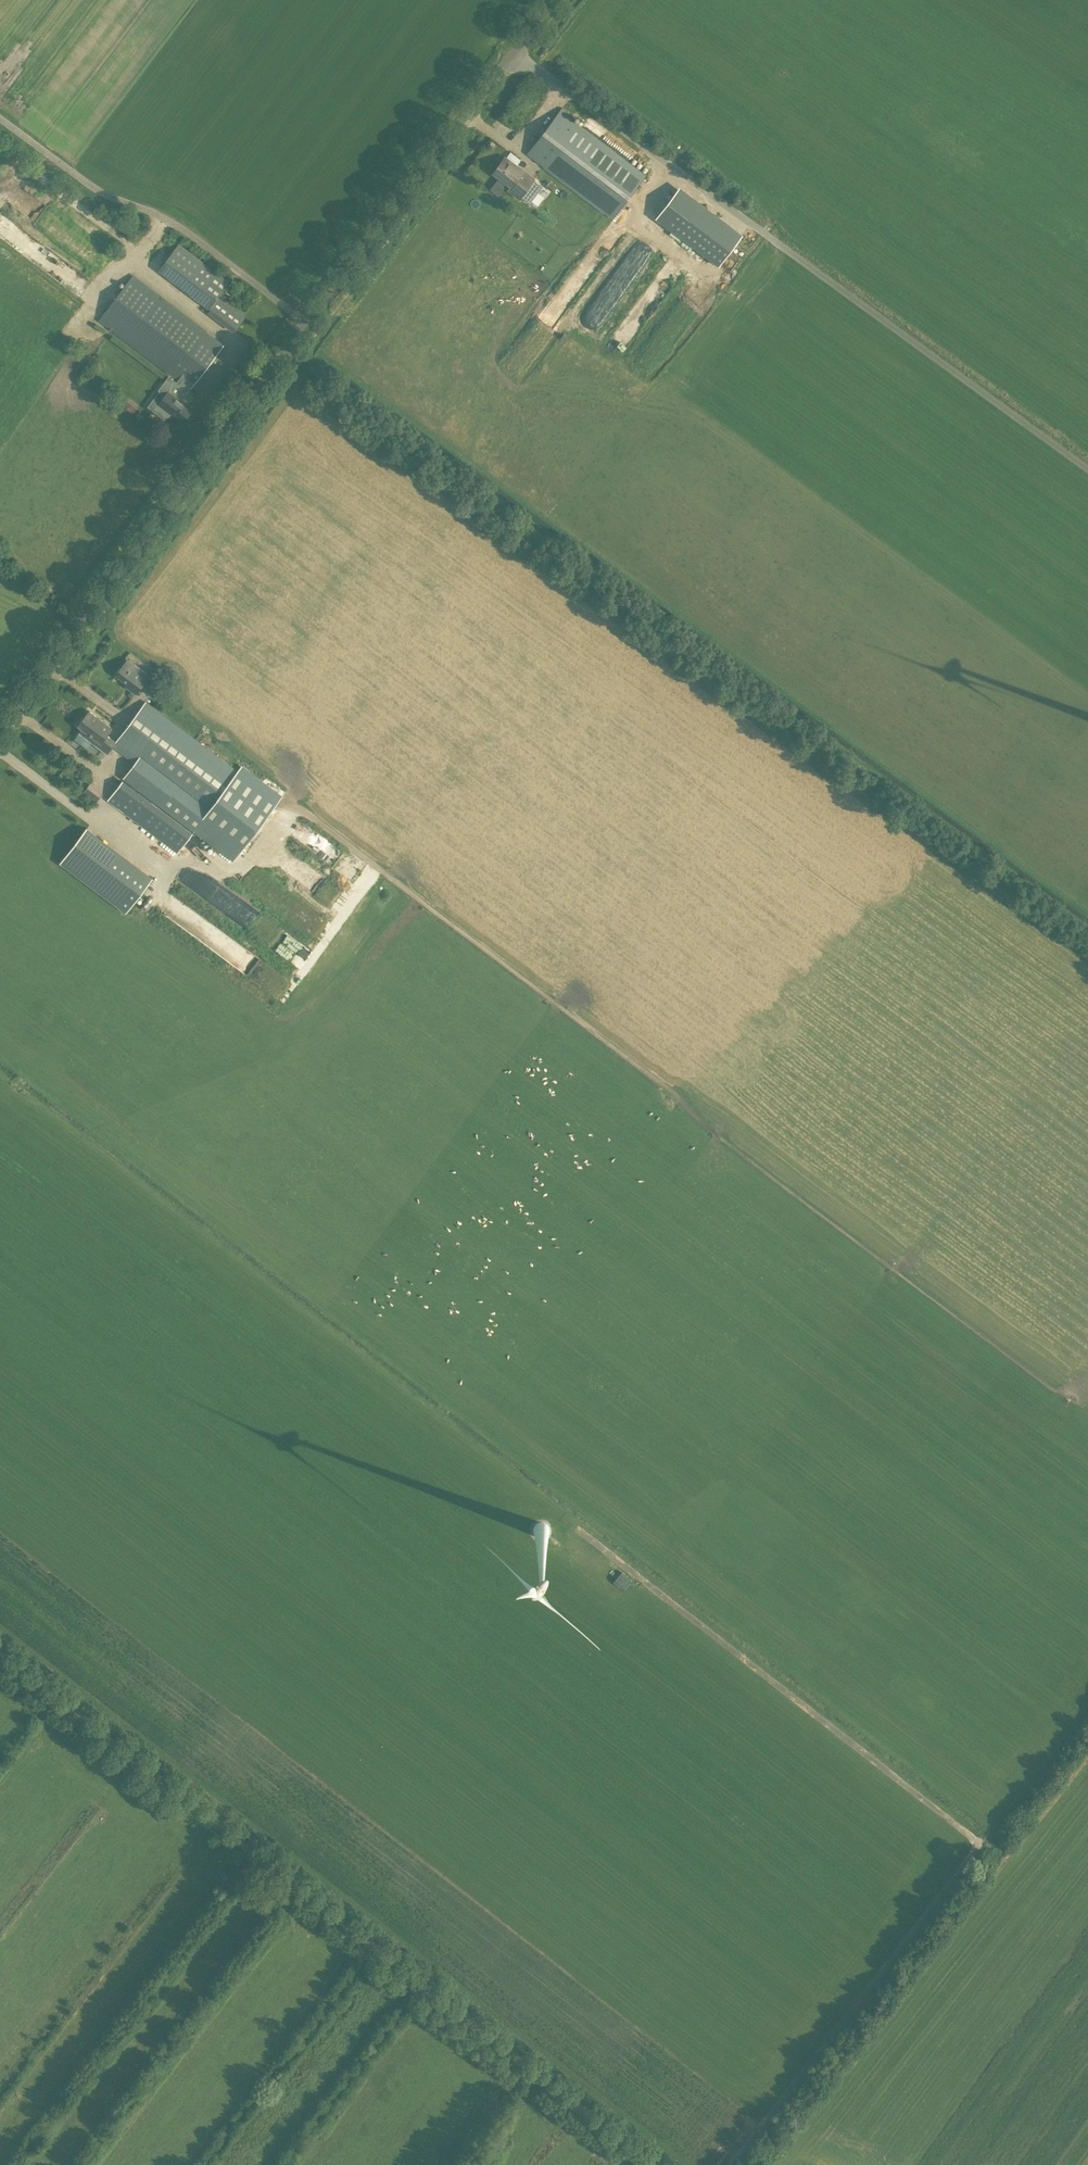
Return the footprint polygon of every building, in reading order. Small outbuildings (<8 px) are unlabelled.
[(612,219),(646,175),(560,109),(527,154),(612,219)] [(519,199),(534,179),(505,157),(493,173),(514,189),(511,192),(519,199)] [(489,188),(497,193),(503,185),(496,179),(489,188)] [(742,235),(679,186),(655,218),(718,267),(742,235)] [(220,295),(230,281),(179,243),(159,270),(210,308),(220,295)] [(190,390),(224,344),(132,275),(99,320),(179,381),(189,389),(190,390)] [(208,312),(233,332),(246,314),(220,295),(210,308),(210,309),(208,312)] [(189,389),(179,381),(177,383),(168,376),(158,389),(166,395),(158,403),(182,423),(192,410),(186,405),(189,401),(183,397),(189,389)] [(133,414),(139,405),(124,394),(118,402),(133,414)] [(135,694),(150,675),(134,664),(132,666),(126,661),(116,674),(132,685),(129,689),(135,694)] [(117,742),(113,746),(136,763),(125,777),(234,859),(281,797),(241,767),(238,771),(146,701),(116,741),(117,742)] [(113,746),(117,742),(116,741),(107,735),(113,728),(89,710),(78,725),(82,728),(79,732),(107,754),(113,746)] [(108,800),(136,822),(151,801),(123,780),(108,800)] [(96,801),(102,793),(90,784),(84,792),(96,801)] [(81,827),(56,863),(126,910),(150,873),(81,827)] [(279,971),(272,978),(276,982),(271,987),(278,994),(290,982),(279,971)]
